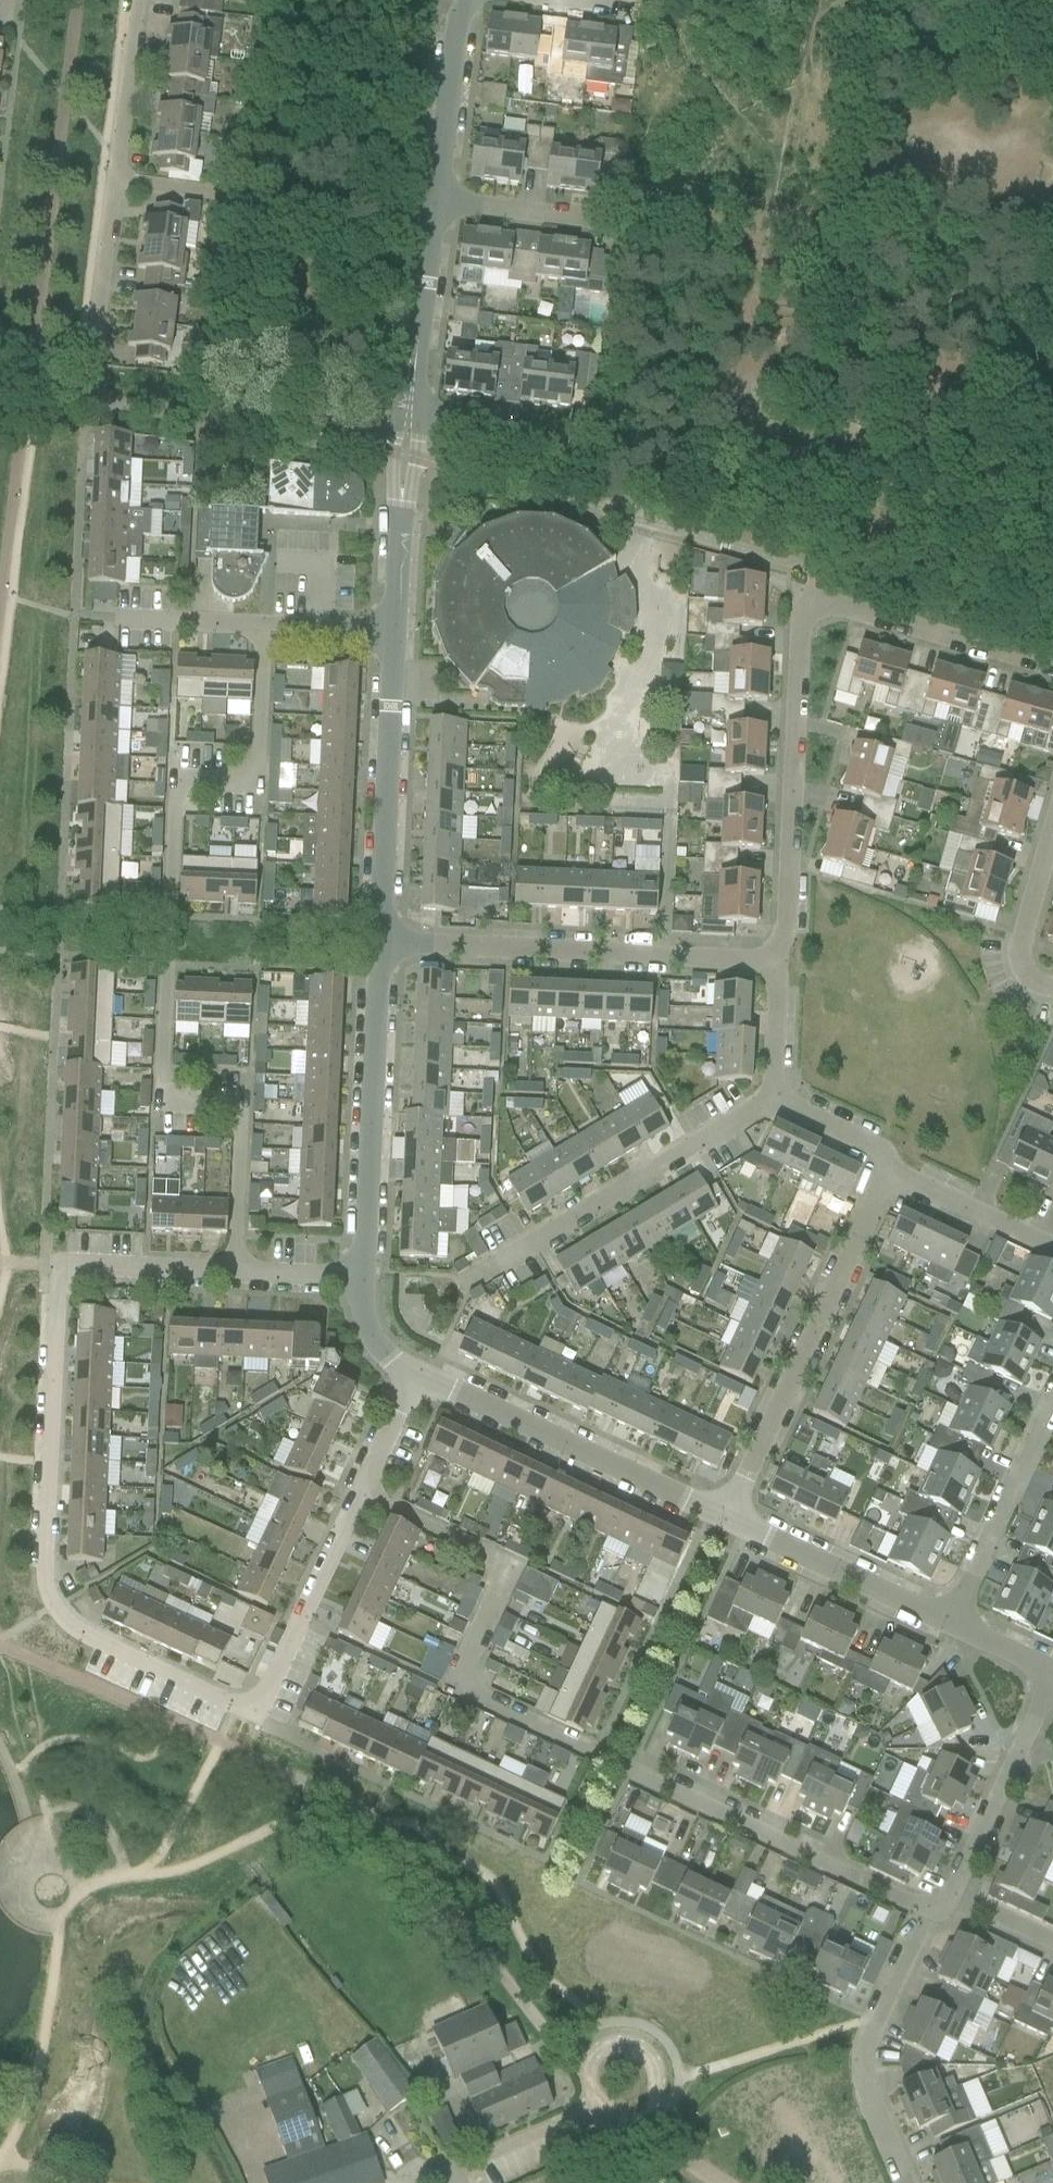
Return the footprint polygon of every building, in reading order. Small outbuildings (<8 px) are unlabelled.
[(185,11),(200,13),(213,15),(214,15),(215,3),(205,1),(205,0),(187,0),(185,11)] [(222,22),(201,20),(179,17),(177,31),(168,29),(166,45),(171,45),(170,55),(214,61),(217,61),(222,22)] [(510,59),(515,21),(490,17),(485,56),(510,59)] [(540,24),(515,21),(510,59),(534,62),(533,70),(548,71),(551,46),(538,44),(540,24)] [(587,69),(591,30),(566,27),(564,48),(551,46),(548,71),(562,73),(563,66),(587,69)] [(587,69),(585,83),(624,88),(629,44),(615,42),(617,33),(591,30),(587,69)] [(214,61),(170,55),(168,65),(164,64),(162,80),(171,81),(169,95),(215,100),(215,98),(216,98),(218,87),(211,87),(214,61)] [(505,101),(507,88),(482,85),(480,98),(505,101)] [(158,107),(156,122),(161,123),(160,133),(198,138),(209,139),(212,114),(213,114),(215,100),(169,95),(167,108),(158,107)] [(503,114),(505,101),(480,98),(478,111),(503,114)] [(610,111),(627,113),(628,100),(611,98),(610,111)] [(612,126),(626,128),(627,115),(613,114),(612,126)] [(523,165),(536,166),(540,129),(526,128),(525,134),(502,132),(501,144),(500,144),(495,182),(520,185),(523,165)] [(571,192),(576,153),(552,150),(554,131),(540,129),(536,166),(549,168),(546,189),(571,192)] [(195,163),(197,141),(198,138),(160,133),(159,143),(154,142),(152,158),(161,159),(159,172),(169,174),(188,176),(190,163),(195,163)] [(495,182),(500,144),(475,141),(470,179),(495,182)] [(576,153),(571,192),(597,195),(599,174),(612,176),(616,143),(599,141),(590,147),(589,155),(576,153)] [(194,251),(197,226),(200,205),(182,203),(182,210),(155,206),(153,220),(144,219),(142,234),(147,235),(146,245),(183,249),(194,251)] [(464,231),(459,269),(461,270),(460,280),(460,283),(482,286),(484,272),(489,234),(464,231)] [(514,237),(489,234),(484,272),(508,275),(507,283),(521,285),(524,259),(511,258),(514,237)] [(560,282),(565,244),(540,240),(537,261),(524,259),(521,285),(535,286),(536,279),(560,282)] [(565,244),(560,282),(559,289),(583,293),(603,296),(605,279),(600,278),(603,260),(608,260),(608,259),(589,257),(590,247),(565,244)] [(189,258),(183,251),(183,249),(146,245),(144,254),(140,254),(138,269),(147,270),(145,284),(172,287),(175,288),(184,289),(189,258)] [(176,302),(174,302),(175,288),(172,287),(145,284),(143,298),(134,296),(132,312),(137,312),(136,322),(173,327),(176,302)] [(479,315),(480,302),(455,299),(453,312),(479,315)] [(453,312),(452,325),(477,328),(479,315),(453,312)] [(170,352),(173,331),(173,327),(136,322),(134,332),(130,331),(128,347),(137,348),(135,362),(162,365),(164,352),(170,352)] [(509,380),(513,347),(497,345),(488,353),(487,359),(473,357),(468,398),(479,400),(480,397),(494,399),(496,378),(509,380)] [(544,408),(549,367),(551,355),(537,353),(538,350),(535,350),(513,347),(509,380),(522,381),(519,402),(533,404),(533,406),(544,408)] [(570,408),(572,387),(593,390),(598,357),(565,353),(563,368),(549,367),(544,408),(555,409),(556,406),(570,408)] [(468,398),(473,357),(448,354),(443,393),(457,394),(457,397),(468,398)] [(131,436),(96,434),(95,460),(129,461),(131,436)] [(193,465),(193,451),(184,450),(183,464),(193,465)] [(128,486),(129,461),(95,460),(94,484),(128,486)] [(192,478),(193,465),(183,464),(182,478),(192,478)] [(312,517),(314,469),(270,464),(268,512),(271,515),(312,517)] [(350,475),(345,474),(314,469),(312,517),(340,518),(342,519),(344,518),(349,517),(353,515),(357,513),(360,509),(362,505),(363,501),(364,496),(364,492),(362,487),(360,483),(357,480),(354,477),(350,475)] [(127,511),(128,486),(94,484),(92,509),(127,511)] [(190,514),(191,500),(181,500),(181,514),(190,514)] [(151,512),(127,511),(92,509),(91,534),(126,536),(149,537),(151,512)] [(257,557),(258,516),(256,513),(197,511),(195,556),(210,556),(212,558),(211,581),(211,585),(213,590),(215,594),(217,597),(221,600),(225,602),(229,603),(233,603),(238,603),(243,601),(247,599),(250,596),(253,592),(266,562),(263,557),(257,557)] [(535,521),(536,515),(515,513),(496,520),(499,527),(483,533),(482,532),(481,532),(482,534),(469,545),(468,544),(467,545),(468,546),(455,557),(451,554),(450,555),(451,556),(443,572),(443,571),(442,573),(443,573),(436,589),(434,589),(435,589),(433,628),(446,664),(473,693),(475,690),(487,692),(493,696),(489,701),(498,708),(525,709),(525,715),(546,711),(545,705),(563,703),(578,693),(581,699),(599,688),(611,672),(605,668),(616,654),(616,641),(619,634),(628,639),(635,622),(635,611),(634,594),(624,579),(616,584),(613,578),(612,565),(599,552),(604,547),(591,532),(572,524),(569,529),(553,522),(535,521)] [(181,514),(180,527),(190,528),(190,514),(181,514)] [(125,560),(126,536),(91,534),(90,559),(125,560)] [(179,550),(178,563),(188,564),(189,550),(179,550)] [(744,579),(745,565),(719,558),(717,602),(724,602),(763,604),(763,600),(768,585),(764,584),(764,580),(744,579)] [(123,586),(125,560),(90,559),(89,585),(123,586)] [(187,577),(188,564),(178,563),(178,577),(187,577)] [(762,624),(766,623),(763,608),(763,604),(724,602),(724,610),(706,610),(705,639),(714,639),(739,640),(740,627),(762,628),(762,624)] [(773,659),(769,658),(769,654),(747,653),(748,640),(739,640),(714,639),(705,639),(704,655),(713,655),(712,676),(725,676),(729,676),(729,677),(768,678),(768,675),(773,659)] [(875,689),(886,651),(882,650),(867,642),(865,646),(862,645),(856,663),(843,660),(834,693),(858,700),(863,685),(875,689)] [(917,680),(905,677),(910,658),(907,657),(907,653),(890,653),(886,651),(875,689),(888,692),(883,707),(908,714),(917,680)] [(120,658),(85,656),(84,682),(118,684),(120,658)] [(201,702),(203,664),(196,663),(196,658),(178,657),(176,701),(201,702)] [(227,704),(228,659),(211,659),(211,664),(203,664),(201,702),(227,704)] [(252,705),(254,666),(245,666),(246,660),(228,659),(227,704),(252,705)] [(949,710),(960,672),(956,671),(941,663),(939,667),(935,666),(930,684),(917,680),(908,714),(932,721),(937,706),(949,710)] [(661,694),(676,694),(677,667),(662,667),(661,694)] [(357,669),(325,668),(324,693),(356,694),(357,669)] [(160,672),(160,686),(169,686),(170,672),(160,672)] [(984,679),(981,678),(981,674),(964,674),(960,672),(949,710),(946,725),(982,735),(991,702),(979,698),(984,679)] [(771,698),(768,682),(768,678),(729,677),(729,676),(725,676),(724,697),(711,697),(710,713),(744,714),(745,701),(767,702),(767,699),(771,698)] [(283,678),(274,677),(273,691),(282,692),(283,678)] [(117,709),(118,684),(84,682),(83,707),(117,709)] [(1023,731),(1034,693),(1030,692),(1015,684),(1013,688),(1009,687),(1004,705),(991,702),(982,735),(1019,746),(1023,731)] [(160,686),(159,699),(169,700),(169,686),(160,686)] [(282,705),(282,692),(273,691),(272,705),(282,705)] [(355,719),(356,694),(324,693),(323,718),(355,719)] [(1052,719),(1052,718),(1052,695),(1038,695),(1034,693),(1023,731),(1035,734),(1031,749),(1052,755),(1052,719)] [(116,733),(117,709),(83,707),(82,732),(116,733)] [(769,734),(765,732),(766,729),(743,728),(744,714),(710,713),(709,729),(727,730),(726,751),(764,753),(765,749),(769,734)] [(354,744),(355,719),(323,718),(321,743),(354,744)] [(523,718),(522,735),(542,736),(543,719),(523,718)] [(466,723),(431,721),(429,745),(465,747),(466,723)] [(158,722),(157,735),(167,736),(168,722),(158,722)] [(907,723),(902,741),(933,750),(938,733),(907,723)] [(281,727),(271,727),(270,741),(280,741),(281,727)] [(115,758),(116,733),(82,732),(81,756),(115,758)] [(166,750),(167,736),(157,735),(157,749),(166,750)] [(200,745),(200,735),(186,735),(186,744),(200,745)] [(214,736),(200,735),(200,745),(213,746),(214,736)] [(517,749),(517,735),(505,735),(505,749),(517,749)] [(239,737),(225,737),(224,746),(238,747),(239,737)] [(891,758),(908,763),(913,747),(880,738),(877,751),(855,745),(854,748),(850,748),(850,764),(849,768),(886,778),(891,758)] [(279,755),(280,741),(270,741),(270,754),(279,755)] [(353,769),(354,744),(321,743),(320,768),(353,769)] [(464,771),(465,747),(429,745),(428,769),(464,771)] [(516,763),(517,749),(505,749),(504,763),(516,763)] [(768,772),(764,756),(764,753),(726,751),(725,772),(707,771),(707,786),(707,787),(740,789),(741,776),(763,777),(764,773),(768,772)] [(81,756),(79,781),(114,783),(127,783),(128,759),(115,758),(81,756)] [(1034,801),(1031,798),(1032,795),(1011,789),(1014,776),(981,767),(971,803),(1025,818),(1026,814),(1034,801)] [(351,794),(353,769),(320,768),(319,793),(351,794)] [(880,798),(886,778),(849,768),(848,772),(840,785),(843,787),(842,791),(864,797),(860,810),(892,819),(897,803),(880,798)] [(463,794),(464,771),(428,769),(427,793),(463,794)] [(165,785),(165,772),(156,771),(155,785),(165,785)] [(279,777),(269,777),(268,790),(278,791),(279,777)] [(112,808),(112,807),(114,783),(79,781),(78,806),(112,808)] [(515,797),(515,783),(503,783),(503,796),(515,797)] [(164,799),(165,785),(155,785),(154,799),(164,799)] [(679,785),(678,806),(700,807),(701,786),(679,785)] [(762,807),(762,803),(740,802),(740,789),(707,787),(705,824),(722,825),(761,827),(761,823),(766,808),(762,807)] [(277,805),(278,791),(268,790),(268,804),(277,805)] [(350,819),(351,794),(319,793),(318,818),(350,819)] [(462,818),(463,794),(427,793),(426,816),(462,818)] [(514,811),(515,797),(503,796),(502,810),(514,811)] [(1024,838),(1024,822),(1025,818),(971,803),(965,822),(953,819),(948,835),(961,838),(993,848),(997,835),(1018,841),(1020,837),(1024,838)] [(122,807),(112,807),(112,808),(78,806),(78,823),(83,824),(83,831),(121,833),(122,807)] [(888,835),(892,819),(860,810),(857,822),(835,816),(834,820),(830,820),(830,836),(829,839),(866,850),(871,830),(888,835)] [(460,842),(462,818),(426,816),(425,840),(460,842)] [(543,827),(543,817),(529,817),(529,826),(543,827)] [(558,818),(543,817),(543,827),(557,828),(558,818)] [(209,828),(209,819),(195,818),(195,828),(209,828)] [(349,844),(350,819),(318,818),(317,842),(349,844)] [(234,820),(220,819),(220,829),(233,830),(234,820)] [(590,829),(591,819),(576,819),(576,828),(590,829)] [(604,820),(591,819),(590,829),(603,830),(604,820)] [(247,830),(248,821),(234,820),(233,830),(247,830)] [(162,835),(163,821),(153,821),(153,834),(162,835)] [(623,821),(623,831),(637,831),(638,821),(623,821)] [(638,821),(637,831),(661,832),(661,822),(638,821)] [(764,846),(761,831),(761,827),(722,825),(721,846),(704,845),(703,861),(737,863),(738,850),(760,851),(760,847),(764,846)] [(277,826),(267,826),(266,826),(266,840),(277,840),(277,826)] [(502,830),(501,844),(513,844),(513,830),(502,830)] [(120,858),(121,833),(83,831),(82,839),(77,838),(76,856),(120,858)] [(162,849),(162,835),(153,834),(152,848),(162,849)] [(1014,872),(1010,870),(1011,866),(990,860),(993,848),(961,838),(951,874),(1005,889),(1006,886),(1014,872)] [(860,870),(866,850),(829,839),(827,843),(819,857),(823,859),(822,862),(843,869),(840,881),(872,891),(877,875),(860,870)] [(276,854),(277,840),(266,840),(265,854),(276,854)] [(459,865),(460,842),(425,840),(424,864),(459,865)] [(303,842),(302,867),(315,867),(348,869),(349,844),(317,842),(303,842)] [(501,844),(501,857),(512,858),(513,844),(501,844)] [(118,882),(120,858),(76,856),(75,873),(81,873),(80,881),(118,882)] [(205,904),(207,859),(182,858),(180,897),(188,897),(188,903),(205,904)] [(230,899),(232,861),(207,859),(205,904),(222,904),(223,899),(230,899)] [(258,862),(257,862),(232,861),(230,899),(238,900),(237,905),(256,906),(258,862)] [(657,914),(658,892),(658,878),(659,862),(635,861),(635,877),(633,913),(657,914)] [(762,882),(758,881),(759,877),(736,876),(737,863),(703,861),(701,899),(717,899),(719,899),(757,901),(758,897),(762,882)] [(458,889),(459,865),(424,864),(422,887),(458,889)] [(347,894),(348,869),(315,867),(314,892),(347,894)] [(160,884),(161,871),(151,870),(150,884),(160,884)] [(538,908),(540,873),(516,871),(515,885),(514,907),(538,908)] [(562,909),(563,874),(540,873),(538,908),(562,909)] [(585,910),(587,875),(563,874),(562,909),(585,910)] [(1003,909),(1004,893),(1005,889),(951,874),(941,910),(973,919),(977,906),(998,912),(999,909),(1003,909)] [(609,912),(611,876),(587,875),(585,910),(609,912)] [(265,876),(264,889),(274,890),(275,877),(265,876)] [(511,891),(511,877),(499,876),(499,890),(511,891)] [(633,913),(635,877),(611,876),(609,912),(633,913)] [(117,908),(118,882),(80,881),(80,888),(74,888),(73,906),(117,908)] [(159,898),(160,884),(150,884),(150,898),(159,898)] [(457,913),(458,889),(422,887),(421,911),(457,913)] [(274,903),(274,890),(264,889),(264,903),(274,903)] [(510,905),(511,891),(499,890),(498,905),(510,905)] [(345,919),(347,894),(314,892),(313,917),(345,919)] [(760,920),(757,905),(757,901),(719,899),(717,899),(701,899),(700,936),(733,937),(734,924),(756,925),(756,921),(760,920)] [(76,986),(75,993),(114,995),(115,969),(71,967),(70,985),(76,986)] [(284,986),(284,973),(262,973),(263,987),(284,986)] [(453,999),(454,976),(418,974),(417,998),(453,999)] [(343,980),(310,978),(309,1003),(341,1005),(343,980)] [(199,1026),(201,982),(184,981),(184,987),(175,986),(174,1025),(199,1026)] [(224,1027),(226,989),(218,988),(219,983),(201,982),(199,1026),(224,1027)] [(155,997),(155,983),(146,983),(145,996),(155,997)] [(233,989),(226,989),(224,1027),(250,1028),(251,1006),(252,984),(234,983),(233,989)] [(531,1019),(533,984),(509,983),(508,1018),(531,1019)] [(555,1021),(557,985),(533,984),(531,1019),(555,1021)] [(579,1022),(581,986),(557,985),(555,1021),(579,1022)] [(714,985),(713,1007),(713,1009),(749,1011),(750,987),(714,985)] [(603,1023),(604,987),(581,986),(579,1022),(603,1023)] [(626,1024),(628,988),(604,987),(603,1023),(626,1024)] [(270,988),(259,988),(258,988),(258,1001),(269,1001),(270,988)] [(503,1003),(504,989),(493,988),(492,1002),(503,1003)] [(652,989),(628,988),(626,1024),(650,1025),(652,989)] [(112,1020),(114,995),(75,993),(75,1001),(69,1000),(68,1017),(112,1020)] [(657,994),(657,1007),(668,1008),(669,994),(657,994)] [(154,1010),(155,997),(145,996),(144,1010),(154,1010)] [(452,1023),(453,999),(417,998),(416,1021),(452,1023)] [(269,1001),(258,1001),(257,1014),(268,1015),(269,1001)] [(502,1017),(503,1003),(492,1002),(491,1016),(502,1017)] [(340,1030),(341,1005),(309,1003),(308,1028),(340,1030)] [(668,1021),(668,1008),(657,1007),(656,1021),(668,1021)] [(748,1034),(749,1011),(713,1009),(712,1033),(748,1034)] [(111,1044),(112,1020),(68,1017),(67,1035),(73,1035),(73,1042),(111,1044)] [(451,1047),(452,1023),(416,1021),(415,1045),(451,1047)] [(339,1055),(340,1030),(308,1028),(307,1053),(339,1055)] [(152,1046),(153,1032),(143,1032),(143,1046),(152,1046)] [(753,1034),(748,1034),(712,1033),(712,1034),(718,1034),(716,1057),(752,1059),(753,1034)] [(500,1050),(501,1036),(490,1035),(489,1049),(500,1050)] [(255,1051),(267,1051),(267,1038),(256,1037),(255,1051)] [(656,1040),(656,1054),(666,1054),(666,1040),(656,1040)] [(1052,1041),(1041,1066),(1052,1072),(1052,1041)] [(110,1070),(111,1044),(73,1042),(73,1050),(67,1050),(66,1067),(101,1069),(110,1070)] [(450,1070),(451,1047),(415,1045),(414,1068),(450,1070)] [(152,1060),(152,1046),(143,1046),(142,1060),(152,1060)] [(500,1064),(500,1050),(489,1049),(489,1063),(500,1064)] [(255,1065),(265,1065),(266,1065),(267,1051),(255,1051),(255,1065)] [(338,1080),(339,1055),(307,1053),(306,1078),(338,1080)] [(577,1065),(578,1055),(564,1054),(563,1065),(577,1065)] [(666,1068),(666,1054),(656,1054),(655,1068),(666,1068)] [(592,1056),(578,1055),(577,1065),(592,1066),(592,1056)] [(172,1056),(172,1066),(198,1067),(198,1057),(172,1056)] [(624,1068),(624,1056),(611,1056),(610,1067),(624,1068)] [(649,1057),(624,1056),(624,1068),(649,1068),(649,1057)] [(751,1083),(752,1059),(716,1057),(715,1081),(751,1083)] [(222,1068),(222,1058),(209,1058),(208,1067),(222,1068)] [(236,1069),(236,1059),(222,1058),(222,1068),(236,1069)] [(99,1093),(101,1069),(66,1067),(65,1092),(99,1093)] [(448,1094),(450,1070),(414,1068),(413,1092),(448,1094)] [(577,1081),(577,1072),(563,1071),(562,1081),(577,1081)] [(591,1072),(577,1072),(577,1081),(591,1082),(591,1072)] [(1044,1077),(1037,1074),(1032,1086),(1047,1093),(1049,1089),(1044,1077)] [(337,1105),(338,1080),(306,1078),(294,1078),(293,1102),(304,1103),(337,1105)] [(150,1096),(151,1082),(141,1082),(140,1095),(150,1096)] [(483,1082),(482,1096),(493,1096),(494,1082),(483,1082)] [(529,1095),(529,1085),(515,1084),(515,1095),(529,1095)] [(543,1085),(529,1085),(529,1095),(543,1096),(543,1085)] [(264,1087),(254,1087),(253,1100),(263,1101),(264,1087)] [(1031,1087),(1027,1097),(1035,1100),(1039,1097),(1041,1092),(1031,1087)] [(98,1118),(99,1093),(65,1092),(64,1117),(98,1118)] [(447,1117),(448,1094),(413,1092),(412,1115),(442,1117),(447,1117)] [(149,1109),(150,1096),(140,1095),(140,1109),(149,1109)] [(492,1110),(493,1096),(482,1096),(482,1110),(492,1110)] [(670,1108),(665,1101),(664,1099),(654,1104),(649,1096),(625,1110),(645,1143),(669,1129),(660,1114),(670,1108)] [(262,1115),(263,1101),(253,1100),(253,1114),(262,1115)] [(528,1112),(529,1101),(515,1101),(514,1111),(528,1112)] [(542,1102),(529,1101),(528,1112),(542,1112),(542,1102)] [(336,1130),(337,1105),(304,1103),(303,1128),(336,1130)] [(645,1143),(625,1110),(602,1124),(622,1158),(645,1143)] [(1048,1139),(1052,1128),(1052,1126),(1020,1110),(1009,1135),(1021,1141),(1008,1169),(1028,1178),(1047,1139),(1048,1139)] [(442,1117),(412,1115),(406,1115),(405,1139),(441,1141),(442,1117)] [(97,1143),(98,1118),(64,1117),(62,1141),(97,1143)] [(622,1158),(602,1124),(578,1138),(598,1172),(622,1158)] [(783,1167),(798,1135),(776,1125),(761,1157),(783,1167)] [(334,1154),(336,1130),(303,1128),(302,1153),(334,1154)] [(490,1144),(491,1130),(481,1129),(480,1143),(490,1144)] [(148,1145),(148,1134),(148,1132),(139,1131),(138,1145),(148,1145)] [(820,1145),(798,1135),(783,1167),(803,1177),(805,1178),(818,1150),(820,1145)] [(261,1136),(252,1136),(251,1150),(261,1150),(261,1136)] [(598,1172),(578,1138),(554,1153),(574,1186),(598,1172)] [(167,1139),(166,1160),(180,1160),(180,1149),(181,1139),(167,1139)] [(181,1139),(180,1149),(194,1150),(194,1156),(205,1156),(206,1150),(206,1140),(181,1139)] [(456,1141),(441,1141),(405,1139),(404,1163),(440,1164),(455,1165),(456,1141)] [(1048,1139),(1047,1139),(1028,1178),(1049,1188),(1052,1179),(1052,1142),(1048,1139)] [(219,1151),(219,1142),(219,1141),(206,1140),(206,1150),(219,1151)] [(96,1168),(97,1143),(62,1141),(61,1166),(96,1168)] [(490,1157),(490,1144),(480,1143),(480,1157),(490,1157)] [(147,1159),(148,1145),(138,1145),(137,1159),(147,1159)] [(260,1164),(261,1150),(251,1150),(251,1164),(260,1164)] [(824,1193),(839,1160),(818,1150),(805,1178),(803,1177),(801,1182),(824,1193)] [(333,1179),(334,1154),(302,1153),(301,1178),(333,1179)] [(574,1186),(554,1153),(530,1167),(550,1201),(574,1186)] [(860,1170),(839,1160),(824,1193),(845,1203),(860,1170)] [(439,1188),(440,1164),(404,1163),(403,1186),(439,1188)] [(95,1193),(96,1168),(61,1166),(60,1191),(95,1193)] [(550,1201),(530,1167),(506,1181),(512,1190),(502,1196),(508,1206),(518,1200),(527,1215),(550,1201)] [(479,1171),(478,1187),(488,1184),(489,1172),(479,1171)] [(698,1176),(674,1190),(694,1223),(717,1209),(712,1200),(721,1195),(715,1184),(705,1190),(698,1176)] [(332,1204),(333,1179),(301,1178),(300,1203),(332,1204)] [(136,1181),(136,1195),(145,1195),(146,1181),(136,1181)] [(498,1202),(488,1184),(478,1187),(486,1201),(487,1200),(491,1206),(498,1202)] [(259,1186),(249,1186),(249,1200),(258,1200),(259,1186)] [(451,1189),(439,1188),(403,1186),(402,1210),(438,1212),(450,1212),(451,1189)] [(694,1223),(674,1190),(650,1204),(670,1238),(694,1223)] [(93,1218),(95,1193),(60,1191),(59,1217),(93,1218)] [(144,1209),(145,1195),(136,1195),(135,1208),(144,1209)] [(176,1233),(177,1200),(152,1199),(151,1231),(176,1233)] [(201,1234),(203,1201),(177,1200),(176,1233),(201,1234)] [(258,1214),(258,1200),(249,1200),(248,1213),(258,1214)] [(227,1235),(228,1203),(203,1201),(201,1234),(227,1235)] [(331,1229),(332,1204),(300,1203),(298,1228),(331,1229)] [(670,1238),(650,1204),(626,1218),(646,1252),(670,1238)] [(757,1223),(762,1213),(749,1207),(745,1217),(757,1223)] [(495,1224),(507,1216),(502,1208),(490,1216),(477,1224),(482,1232),(495,1224)] [(455,1213),(450,1212),(438,1212),(402,1210),(401,1234),(437,1236),(453,1236),(455,1213)] [(909,1255),(924,1222),(902,1212),(887,1244),(909,1255)] [(774,1219),(762,1213),(757,1223),(770,1229),(774,1219)] [(646,1252),(626,1218),(602,1233),(622,1266),(646,1252)] [(261,1219),(248,1219),(247,1232),(260,1232),(261,1219)] [(930,1265),(946,1233),(924,1222),(909,1255),(930,1265)] [(800,1243),(804,1233),(792,1228),(787,1237),(800,1243)] [(488,1254),(476,1235),(473,1230),(463,1236),(477,1260),(488,1254)] [(740,1249),(746,1236),(736,1232),(731,1245),(740,1249)] [(622,1266),(602,1233),(579,1247),(599,1281),(622,1266)] [(817,1239),(804,1233),(800,1243),(812,1249),(817,1239)] [(968,1243),(946,1233),(930,1265),(952,1275),(953,1273),(964,1249),(968,1243)] [(436,1260),(437,1236),(401,1234),(399,1258),(436,1260)] [(997,1263),(1006,1243),(994,1238),(985,1258),(983,1263),(994,1268),(997,1263)] [(802,1277),(813,1256),(793,1247),(780,1241),(770,1262),(802,1277)] [(734,1262),(740,1249),(731,1245),(725,1258),(734,1262)] [(599,1281),(579,1247),(555,1261),(564,1276),(554,1282),(560,1292),(570,1286),(575,1295),(599,1281)] [(1029,1258),(1019,1280),(1052,1296),(1052,1269),(1029,1258)] [(469,1269),(467,1266),(464,1260),(452,1268),(457,1276),(469,1269)] [(792,1299),(802,1277),(770,1262),(760,1284),(792,1299)] [(706,1285),(712,1271),(701,1267),(695,1280),(706,1285)] [(893,1288),(898,1277),(886,1271),(881,1282),(893,1288)] [(726,1278),(717,1274),(711,1286),(721,1290),(726,1278)] [(911,1283),(898,1277),(893,1288),(906,1293),(911,1283)] [(549,1286),(544,1278),(532,1285),(537,1293),(549,1286)] [(700,1298),(706,1285),(695,1280),(689,1293),(700,1298)] [(1052,1318),(1052,1296),(1019,1280),(1014,1291),(1004,1287),(994,1308),(1019,1319),(1024,1309),(1051,1321),(1052,1318)] [(968,1294),(979,1298),(983,1288),(972,1283),(968,1294)] [(760,1284),(750,1305),(782,1321),(792,1299),(760,1284)] [(895,1321),(905,1300),(893,1293),(873,1284),(863,1306),(895,1321)] [(732,1296),(721,1290),(711,1286),(704,1299),(725,1309),(732,1296)] [(485,1295),(482,1291),(480,1287),(468,1294),(473,1303),(485,1295)] [(946,1313),(951,1303),(932,1294),(927,1304),(946,1313)] [(979,1298),(968,1294),(963,1308),(973,1312),(979,1298)] [(656,1313),(663,1300),(653,1295),(647,1309),(656,1313)] [(564,1309),(558,1299),(549,1304),(557,1318),(564,1309)] [(138,1327),(139,1304),(108,1302),(108,1313),(79,1312),(78,1338),(112,1340),(113,1326),(138,1327)] [(677,1307),(668,1303),(662,1316),(671,1320),(677,1307)] [(946,1313),(958,1318),(963,1308),(951,1303),(946,1313)] [(163,1319),(163,1305),(154,1305),(153,1319),(163,1319)] [(772,1342),(782,1321),(750,1305),(740,1327),(772,1342)] [(885,1342),(895,1321),(863,1306),(853,1327),(885,1342)] [(1014,1330),(1019,1319),(994,1308),(989,1319),(999,1323),(989,1345),(1031,1365),(1041,1343),(1014,1330)] [(575,1315),(564,1309),(557,1318),(571,1324),(575,1315)] [(650,1326),(656,1313),(647,1309),(641,1322),(650,1326)] [(665,1333),(671,1320),(662,1316),(656,1329),(665,1333)] [(597,1337),(601,1327),(589,1321),(584,1331),(597,1337)] [(479,1364),(494,1332),(473,1322),(458,1354),(479,1364)] [(193,1357),(194,1325),(170,1324),(168,1356),(193,1357)] [(193,1357),(193,1371),(216,1372),(217,1358),(219,1326),(194,1325),(193,1357)] [(242,1359),(243,1327),(219,1326),(217,1358),(242,1359)] [(934,1326),(929,1338),(939,1343),(945,1330),(934,1326)] [(266,1361),(268,1328),(243,1327),(242,1359),(266,1361)] [(614,1333),(601,1327),(597,1337),(610,1342),(614,1333)] [(762,1364),(772,1342),(740,1327),(730,1348),(762,1364)] [(875,1364),(885,1342),(853,1327),(843,1349),(875,1364)] [(291,1362),(293,1329),(268,1328),(266,1361),(291,1362)] [(357,1391),(333,1380),(335,1375),(339,1366),(340,1364),(336,1357),(334,1357),(324,1357),(319,1356),(320,1331),(293,1329),(291,1362),(291,1366),(290,1383),(295,1391),(303,1394),(316,1401),(345,1415),(357,1391)] [(501,1374),(516,1342),(494,1332),(479,1364),(501,1374)] [(111,1364),(112,1340),(78,1338),(77,1363),(111,1364)] [(934,1356),(939,1343),(929,1338),(923,1351),(934,1356)] [(1031,1365),(989,1345),(977,1339),(967,1361),(969,1362),(964,1373),(989,1384),(994,1374),(1021,1386),(1031,1365)] [(522,1384),(537,1352),(516,1342),(501,1374),(522,1384)] [(640,1357),(643,1348),(631,1342),(627,1351),(640,1357)] [(656,1353),(643,1348),(640,1357),(652,1362),(656,1353)] [(752,1385),(762,1364),(730,1348),(719,1370),(732,1376),(752,1385)] [(865,1386),(875,1364),(843,1349),(833,1370),(865,1386)] [(544,1395),(559,1362),(537,1352),(522,1384),(544,1395)] [(160,1367),(161,1353),(151,1353),(151,1366),(160,1367)] [(684,1372),(688,1363),(676,1357),(672,1366),(684,1372)] [(565,1405),(580,1372),(559,1362),(544,1395),(565,1405)] [(110,1389),(111,1364),(77,1363),(76,1387),(110,1389)] [(701,1369),(688,1363),(684,1372),(697,1377),(701,1369)] [(151,1366),(150,1380),(160,1380),(160,1367),(151,1366)] [(342,1378),(346,1369),(339,1366),(335,1375),(342,1378)] [(349,1381),(353,1372),(346,1369),(342,1378),(349,1381)] [(855,1407),(865,1386),(833,1370),(823,1392),(855,1407)] [(921,1370),(915,1383),(925,1388),(931,1375),(921,1370)] [(359,1376),(353,1372),(349,1381),(355,1384),(359,1376)] [(587,1415),(589,1410),(604,1378),(602,1378),(600,1382),(580,1372),(565,1405),(587,1415)] [(984,1395),(989,1384),(964,1373),(959,1384),(968,1388),(958,1410),(1001,1430),(1011,1408),(984,1395)] [(726,1391),(731,1382),(719,1376),(714,1385),(726,1391)] [(610,1420),(625,1388),(604,1378),(589,1410),(610,1420)] [(738,1397),(743,1388),(731,1382),(726,1391),(738,1397)] [(273,1383),(261,1390),(267,1401),(280,1394),(273,1383)] [(919,1401),(925,1388),(915,1383),(909,1396),(919,1401)] [(109,1414),(110,1389),(76,1387),(74,1412),(109,1414)] [(631,1430),(646,1398),(625,1388),(610,1420),(631,1430)] [(267,1401),(261,1390),(249,1397),(255,1408),(267,1401)] [(158,1416),(159,1403),(159,1392),(150,1391),(148,1416),(158,1416)] [(845,1429),(855,1407),(823,1392),(813,1414),(845,1429)] [(652,1440),(668,1408),(646,1398),(631,1430),(652,1440)] [(282,1400),(270,1406),(275,1415),(287,1408),(282,1400)] [(336,1435),(345,1415),(316,1401),(306,1421),(336,1435)] [(166,1405),(166,1421),(184,1420),(184,1405),(166,1405)] [(275,1415),(270,1406),(258,1413),(263,1422),(275,1415)] [(674,1451),(689,1418),(668,1408),(652,1440),(674,1451)] [(899,1427),(905,1414),(895,1410),(889,1423),(899,1427)] [(990,1451),(1001,1430),(958,1410),(948,1431),(938,1427),(933,1438),(958,1449),(964,1438),(990,1451)] [(108,1439),(109,1414),(74,1412),(73,1437),(108,1439)] [(216,1432),(228,1425),(222,1415),(210,1422),(216,1432)] [(157,1430),(158,1416),(148,1416),(148,1430),(157,1430)] [(695,1461),(710,1428),(689,1418),(674,1451),(695,1461)] [(325,1459),(336,1435),(306,1421),(295,1445),(325,1459)] [(216,1432),(210,1422),(198,1429),(204,1439),(216,1432)] [(825,1437),(829,1428),(816,1422),(812,1431),(825,1437)] [(449,1463),(463,1434),(440,1423),(427,1453),(449,1463)] [(893,1440),(899,1427),(889,1423),(884,1435),(893,1440)] [(236,1427),(223,1434),(229,1444),(241,1437),(236,1427)] [(731,1438),(710,1428),(695,1461),(716,1471),(731,1438)] [(841,1434),(829,1428),(825,1437),(837,1443),(841,1434)] [(164,1445),(178,1446),(179,1435),(165,1434),(164,1445)] [(472,1474),(486,1445),(463,1434),(449,1463),(472,1474)] [(107,1463),(108,1439),(73,1437),(72,1462),(107,1463)] [(953,1460),(958,1449),(933,1438),(928,1449),(938,1453),(928,1475),(970,1495),(980,1473),(953,1460)] [(313,1483),(325,1459),(295,1445),(284,1469),(313,1483)] [(494,1485),(508,1455),(486,1445),(472,1474),(494,1485)] [(195,1451),(184,1458),(190,1468),(201,1460),(195,1451)] [(156,1466),(156,1452),(147,1452),(146,1465),(156,1466)] [(875,1461),(887,1467),(891,1458),(879,1452),(875,1461)] [(517,1495),(531,1466),(508,1455),(494,1485),(517,1495)] [(813,1514),(829,1482),(836,1467),(814,1456),(807,1472),(792,1504),(813,1514)] [(190,1468),(184,1458),(173,1465),(179,1475),(190,1468)] [(792,1504),(807,1472),(785,1461),(770,1494),(792,1504)] [(105,1488),(107,1463),(72,1462),(71,1486),(105,1488)] [(155,1480),(156,1466),(146,1465),(145,1479),(155,1480)] [(540,1506),(553,1477),(531,1466),(517,1495),(540,1506)] [(970,1495),(928,1475),(918,1496),(908,1491),(903,1503),(928,1514),(933,1504),(960,1516),(970,1495)] [(562,1516),(576,1487),(553,1477),(540,1506),(562,1516)] [(320,1494),(300,1484),(291,1480),(280,1503),(309,1516),(320,1494)] [(835,1525),(844,1505),(850,1492),(829,1482),(813,1514),(835,1525)] [(104,1513),(105,1488),(71,1486),(70,1511),(104,1513)] [(585,1527),(598,1498),(576,1487),(562,1516),(585,1527)] [(163,1490),(162,1502),(171,1503),(172,1491),(163,1490)] [(607,1538),(621,1508),(598,1498),(585,1527),(607,1538)] [(426,1514),(430,1505),(418,1499),(414,1508),(426,1514)] [(153,1515),(154,1502),(144,1501),(144,1515),(153,1515)] [(162,1502),(161,1515),(170,1515),(171,1503),(162,1502)] [(1043,1502),(1033,1524),(1052,1534),(1052,1507),(1043,1502)] [(280,1503),(269,1525),(299,1539),(309,1516),(280,1503)] [(923,1525),(928,1514),(903,1503),(898,1514),(907,1518),(897,1540),(940,1560),(950,1538),(923,1525)] [(443,1511),(430,1505),(426,1514),(439,1519),(443,1511)] [(630,1548),(644,1519),(621,1508),(607,1538),(630,1548)] [(103,1537),(104,1513),(70,1511),(69,1536),(103,1537)] [(153,1529),(153,1515),(144,1515),(143,1529),(153,1529)] [(409,1556),(420,1534),(420,1533),(391,1519),(380,1542),(409,1556)] [(652,1559),(666,1530),(644,1519),(630,1548),(652,1559)] [(471,1535),(475,1526),(463,1520),(459,1529),(471,1535)] [(861,1553),(870,1533),(872,1528),(860,1523),(849,1547),(861,1553)] [(1033,1524),(1023,1546),(1050,1558),(1045,1569),(1052,1573),(1052,1534),(1033,1524)] [(288,1562),(299,1539),(269,1525),(258,1548),(288,1562)] [(488,1532),(475,1526),(471,1535),(484,1540),(488,1532)] [(689,1540),(666,1530),(652,1559),(675,1570),(689,1540)] [(102,1563),(103,1541),(103,1537),(69,1536),(67,1562),(102,1563)] [(516,1556),(520,1547),(509,1540),(504,1550),(516,1556)] [(929,1581),(940,1560),(897,1540),(887,1561),(929,1581)] [(399,1579),(409,1556),(380,1542),(369,1565),(399,1579)] [(533,1553),(520,1547),(516,1556),(528,1562),(533,1553)] [(277,1585),(288,1562),(258,1548),(248,1571),(277,1585)] [(182,1568),(186,1558),(173,1552),(169,1561),(182,1568)] [(561,1577),(566,1567),(553,1562),(549,1571),(561,1577)] [(388,1601),(399,1579),(369,1565),(358,1588),(388,1601)] [(578,1573),(566,1567),(561,1577),(574,1582),(578,1573)] [(1045,1569),(1040,1580),(1013,1567),(1002,1589),(1045,1609),(1052,1591),(1052,1573),(1045,1569)] [(175,1583),(179,1574),(167,1569),(162,1577),(175,1583)] [(558,1584),(545,1578),(526,1569),(515,1592),(528,1597),(548,1607),(558,1584)] [(91,1582),(84,1570),(76,1575),(83,1587),(91,1582)] [(266,1607),(277,1585),(248,1571),(237,1594),(266,1607)] [(187,1589),(191,1580),(179,1574),(175,1583),(187,1589)] [(482,1580),(469,1574),(465,1583),(478,1589),(482,1580)] [(753,1619),(771,1581),(760,1576),(757,1574),(753,1583),(745,1579),(741,1587),(725,1579),(706,1619),(723,1627),(731,1609),(753,1619)] [(779,1620),(789,1600),(781,1596),(785,1588),(771,1581),(753,1619),(787,1635),(792,1625),(779,1620)] [(605,1599),(610,1588),(598,1582),(593,1593),(605,1599)] [(224,1595),(211,1590),(201,1585),(195,1598),(205,1603),(207,1598),(220,1604),(224,1595)] [(102,1600),(95,1588),(86,1593),(94,1605),(102,1600)] [(125,1630),(140,1599),(117,1588),(102,1619),(125,1630)] [(377,1624),(388,1601),(358,1588),(348,1611),(377,1624)] [(622,1594),(610,1588),(605,1599),(617,1604),(622,1594)] [(1045,1609),(1002,1589),(992,1611),(1034,1631),(1045,1609)] [(524,1606),(528,1597),(515,1592),(511,1600),(524,1606)] [(232,1610),(236,1601),(224,1595),(220,1604),(232,1610)] [(148,1641),(162,1609),(140,1599),(125,1630),(148,1641)] [(472,1614),(476,1605),(463,1599),(460,1608),(472,1614)] [(641,1622),(621,1613),(601,1603),(590,1626),(625,1643),(628,1636),(633,1639),(641,1622)] [(653,1620),(658,1612),(645,1606),(641,1614),(653,1620)] [(821,1651),(839,1613),(828,1608),(825,1606),(821,1615),(814,1611),(804,1631),(792,1625),(787,1635),(821,1651)] [(263,1642),(274,1619),(251,1608),(240,1631),(263,1642)] [(468,1622),(472,1614),(460,1608),(456,1616),(468,1622)] [(170,1651),(185,1620),(162,1609),(148,1641),(170,1651)] [(377,1624),(348,1611),(337,1633),(366,1647),(377,1624)] [(857,1632),(849,1628),(853,1620),(839,1613),(821,1651),(817,1661),(851,1677),(855,1667),(860,1657),(848,1652),(857,1632)] [(192,1662),(207,1630),(185,1620),(170,1651),(192,1662)] [(622,1650),(625,1643),(590,1626),(579,1649),(619,1668),(627,1652),(622,1650)] [(511,1634),(498,1628),(494,1636),(507,1642),(511,1634)] [(230,1641),(207,1630),(192,1662),(216,1673),(230,1641)] [(503,1651),(507,1642),(494,1636),(490,1645),(503,1651)] [(362,1653),(339,1641),(338,1642),(329,1638),(324,1647),(334,1652),(335,1650),(357,1662),(362,1653)] [(890,1683),(908,1645),(894,1638),(890,1647),(882,1644),(873,1663),(860,1657),(855,1667),(851,1677),(849,1682),(883,1698),(890,1683)] [(451,1658),(455,1650),(443,1644),(439,1652),(451,1658)] [(926,1664),(918,1661),(922,1652),(908,1645),(890,1683),(917,1696),(928,1685),(918,1680),(926,1664)] [(612,1684),(619,1668),(579,1649),(569,1672),(604,1688),(607,1681),(612,1684)] [(447,1667),(451,1658),(439,1652),(435,1661),(447,1667)] [(380,1672),(384,1663),(372,1657),(368,1666),(380,1672)] [(501,1667),(488,1661),(484,1670),(497,1676),(501,1667)] [(396,1668),(384,1663),(380,1672),(392,1677),(396,1668)] [(733,1685),(750,1693),(757,1678),(740,1670),(733,1685)] [(601,1695),(604,1688),(569,1672),(558,1694),(598,1713),(606,1697),(601,1695)] [(425,1693),(429,1684),(412,1676),(408,1685),(425,1693)] [(433,1697),(437,1688),(429,1684),(425,1693),(433,1697)] [(968,1704),(963,1694),(961,1690),(953,1694),(949,1687),(933,1695),(928,1685),(917,1696),(930,1723),(968,1704)] [(683,1754),(707,1702),(675,1686),(663,1712),(674,1717),(666,1735),(673,1739),(669,1747),(673,1749),(683,1754)] [(725,1751),(740,1717),(729,1712),(734,1702),(712,1692),(707,1702),(683,1754),(697,1761),(701,1752),(709,1756),(714,1746),(725,1751)] [(591,1728),(598,1713),(558,1694),(547,1717),(582,1734),(586,1726),(591,1728)] [(320,1738),(335,1706),(313,1696),(298,1727),(320,1738)] [(970,1730),(967,1723),(975,1718),(968,1704),(930,1723),(944,1750),(960,1750),(954,1738),(970,1730)] [(466,1721),(472,1709),(464,1705),(458,1717),(466,1721)] [(343,1749),(357,1717),(335,1706),(320,1738),(343,1749)] [(475,1725),(480,1713),(472,1709),(466,1721),(475,1725)] [(366,1759),(380,1728),(357,1717),(343,1749),(366,1759)] [(740,1717),(725,1751),(736,1757),(732,1766),(739,1770),(735,1778),(749,1785),(767,1747),(773,1735),(761,1730),(751,1725),(750,1722),(740,1717)] [(380,1728),(366,1759),(388,1770),(403,1738),(408,1727),(408,1726),(397,1721),(392,1733),(380,1728)] [(511,1743),(517,1730),(508,1726),(502,1738),(511,1743)] [(519,1746),(525,1734),(517,1730),(511,1743),(519,1746)] [(411,1780),(425,1749),(403,1738),(388,1770),(411,1780)] [(437,1784),(453,1749),(430,1738),(425,1749),(411,1780),(412,1781),(413,1779),(428,1785),(430,1781),(437,1784)] [(791,1782),(806,1749),(794,1743),(788,1756),(767,1747),(749,1785),(764,1792),(768,1783),(775,1787),(780,1777),(791,1782)] [(556,1763),(562,1751),(553,1747),(547,1760),(556,1763)] [(457,1799),(475,1759),(453,1749),(437,1784),(444,1787),(441,1792),(457,1799)] [(815,1816),(833,1778),(813,1768),(819,1755),(806,1749),(791,1782),(802,1787),(798,1797),(806,1801),(801,1809),(805,1811),(815,1816)] [(931,1763),(925,1775),(969,1795),(974,1784),(976,1781),(967,1777),(971,1769),(955,1762),(960,1750),(944,1750),(936,1765),(931,1763)] [(564,1767),(570,1755),(562,1751),(556,1763),(564,1767)] [(482,1805),(498,1770),(475,1759),(457,1799),(472,1807),(475,1802),(482,1805)] [(502,1821),(521,1780),(498,1770),(482,1805),(488,1808),(486,1813),(502,1821)] [(964,1806),(969,1795),(931,1777),(930,1778),(917,1772),(902,1804),(935,1820),(940,1808),(950,1813),(954,1805),(962,1810),(964,1806)] [(857,1813),(862,1803),(873,1780),(861,1774),(854,1788),(833,1778),(815,1816),(826,1821),(830,1823),(834,1814),(841,1818),(846,1808),(857,1813)] [(527,1826),(543,1791),(521,1780),(502,1821),(517,1828),(520,1823),(527,1826)] [(566,1802),(565,1801),(543,1791),(527,1826),(533,1829),(531,1834),(547,1842),(566,1802)] [(646,1807),(657,1812),(661,1803),(650,1798),(646,1807)] [(1048,1803),(1042,1816),(1052,1821),(1052,1805),(1048,1803)] [(930,1831),(935,1820),(902,1804),(895,1819),(908,1825),(899,1844),(938,1862),(943,1851),(945,1847),(936,1843),(939,1836),(930,1831)] [(648,1838),(654,1823),(632,1814),(626,1829),(648,1838)] [(1052,1858),(1052,1821),(1042,1816),(1037,1827),(1030,1824),(1025,1834),(1020,1832),(1014,1843),(1052,1861),(1052,1858)] [(655,1820),(652,1838),(663,1840),(666,1822),(655,1820)] [(866,1826),(854,1820),(845,1839),(857,1845),(866,1826)] [(726,1834),(710,1826),(705,1838),(721,1845),(726,1834)] [(638,1854),(639,1854),(645,1841),(623,1831),(619,1838),(606,1832),(594,1857),(607,1863),(603,1873),(611,1876),(607,1885),(621,1892),(638,1854)] [(751,1843),(733,1835),(728,1846),(746,1854),(751,1843)] [(1042,1882),(1052,1861),(1014,1843),(1009,1855),(1014,1857),(1009,1867),(1042,1882)] [(933,1872),(938,1862),(899,1844),(890,1863),(877,1857),(874,1855),(874,1857),(868,1869),(903,1886),(909,1874),(919,1879),(923,1871),(931,1876),(933,1872)] [(664,1890),(675,1865),(662,1859),(660,1864),(639,1854),(638,1854),(621,1892),(632,1897),(635,1899),(639,1890),(647,1893),(651,1884),(664,1890)] [(799,1869),(786,1863),(780,1875),(794,1882),(799,1869)] [(690,1924),(708,1886),(696,1881),(698,1876),(689,1871),(675,1865),(664,1890),(677,1896),(673,1906),(680,1909),(676,1918),(690,1924)] [(1032,1903),(1042,1882),(1009,1867),(1005,1876),(1000,1874),(994,1886),(1012,1895),(1006,1906),(1042,1923),(1047,1911),(1032,1903)] [(817,1891),(822,1880),(801,1871),(796,1882),(817,1891)] [(708,1886),(690,1924),(701,1929),(705,1931),(709,1922),(716,1926),(721,1917),(733,1923),(745,1898),(732,1892),(729,1896),(708,1886)] [(760,1957),(783,1908),(762,1897),(758,1905),(745,1898),(733,1923),(747,1929),(742,1938),(750,1942),(746,1951),(749,1952),(760,1957)] [(803,1955),(822,1915),(812,1910),(806,1912),(804,1918),(783,1908),(760,1957),(774,1964),(778,1955),(786,1959),(790,1949),(803,1955)] [(829,1990),(847,1952),(826,1942),(834,1925),(832,1919),(822,1915),(803,1955),(816,1962),(812,1971),(819,1974),(815,1983),(829,1990)] [(1011,1962),(1017,1949),(991,1937),(986,1949),(958,1936),(953,1946),(948,1944),(943,1956),(993,1979),(996,1981),(1005,1960),(1011,1962)] [(873,1988),(885,1963),(872,1957),(869,1962),(847,1952),(829,1990),(844,1997),(848,1988),(856,1992),(860,1982),(873,1988)] [(984,1999),(993,1979),(943,1956),(937,1967),(943,1969),(938,1980),(944,1983),(938,1995),(977,2013),(984,1999)] [(1052,2023),(1052,1984),(1046,1981),(1043,1989),(1031,1984),(1026,1995),(1022,2003),(1017,2013),(1013,2023),(1045,2039),(1049,2031),(1052,2023)] [(1022,2003),(1026,1995),(1008,1987),(1000,2005),(1017,2013),(1022,2003)] [(971,2026),(977,2013),(938,1995),(933,2006),(922,2001),(917,2011),(912,2009),(906,2021),(945,2039),(957,2045),(966,2024),(971,2026)] [(451,2081),(488,2064),(523,2049),(512,2025),(495,2032),(484,2009),(429,2033),(451,2081)] [(945,2039),(906,2021),(901,2032),(906,2034),(901,2045),(907,2047),(900,2063),(900,2066),(930,2066),(934,2058),(943,2039),(945,2039)] [(351,2059),(389,2113),(414,2095),(375,2041),(351,2059)] [(482,2135),(552,2105),(532,2060),(493,2077),(499,2089),(468,2103),(482,2135)] [(904,2111),(955,2090),(951,2080),(939,2086),(930,2066),(900,2066),(900,2069),(906,2084),(900,2087),(905,2097),(900,2099),(904,2111)] [(259,2083),(288,2163),(263,2172),(267,2182),(383,2182),(366,2135),(360,2137),(339,2145),(325,2150),(296,2070),(259,2083)] [(961,2087),(955,2090),(904,2111),(909,2123),(915,2121),(919,2131),(929,2127),(934,2139),(976,2121),(961,2087)] [(355,2091),(320,2107),(321,2108),(339,2145),(360,2137),(351,2119),(365,2112),(355,2091)] [(446,2109),(430,2116),(444,2148),(459,2141),(446,2109)] [(992,2162),(978,2127),(938,2144),(943,2156),(932,2161),(936,2172),(931,2174),(935,2182),(942,2182),(974,2169),(992,2162)] [(1041,2142),(1050,2163),(1052,2161),(1052,2137),(1041,2142)] [(988,2163),(974,2169),(942,2182),(997,2182),(988,2163)]
